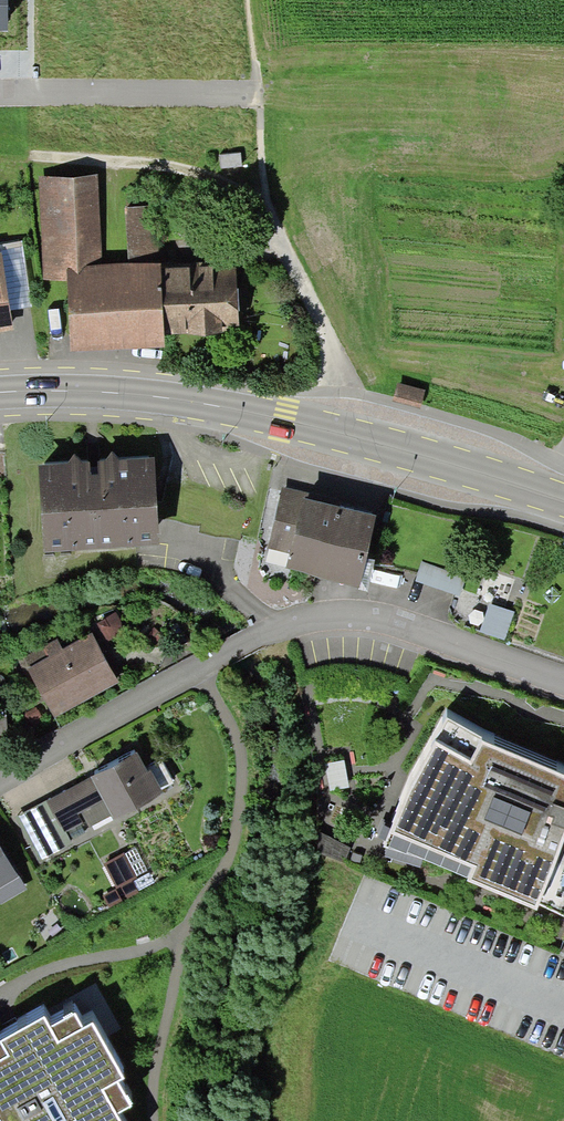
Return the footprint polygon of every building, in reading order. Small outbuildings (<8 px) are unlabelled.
[(242,166),(241,152),(220,154),(221,168),(242,166)] [(98,175),(40,177),(44,282),(67,281),(67,269),(101,267),(98,175)] [(126,207),(129,266),(159,264),(156,206),(126,207)] [(0,253),(9,311),(32,307),(22,241),(0,244),(0,253)] [(12,331),(9,311),(0,253),(0,333),(12,331)] [(101,267),(67,269),(67,281),(71,352),(165,348),(164,335),(161,269),(161,264),(159,264),(129,266),(101,267)] [(237,266),(161,269),(164,335),(240,332),(237,266)] [(426,389),(399,382),(393,401),(421,409),(426,389)] [(75,454),(68,463),(118,460),(112,452),(75,454)] [(68,463),(38,465),(44,552),(159,544),(154,457),(118,460),(68,463)] [(289,554),(303,498),(304,493),(282,488),(268,549),(289,554)] [(289,554),(286,569),(358,587),(366,558),(376,516),(303,498),(289,554)] [(374,560),(366,558),(358,587),(358,589),(368,591),(374,560)] [(466,579),(422,563),(415,581),(460,596),(466,579)] [(515,612),(489,604),(479,632),(505,640),(515,612)] [(116,614),(95,625),(104,642),(125,631),(116,614)] [(24,656),(18,660),(29,680),(33,677),(55,718),(119,682),(92,633),(63,649),(58,639),(25,658),(24,656)] [(0,712),(0,749),(18,739),(2,711),(0,712)] [(383,846),(424,860),(468,878),(467,881),(537,910),(539,905),(563,916),(563,775),(447,718),(383,846)] [(137,753),(46,801),(63,833),(65,832),(66,833),(69,831),(81,825),(86,822),(89,827),(112,816),(114,820),(163,794),(151,771),(148,772),(137,753)] [(343,761),(326,764),(330,789),(348,786),(343,761)] [(63,833),(46,801),(15,818),(39,861),(71,844),(66,833),(65,832),(63,833)] [(81,825),(69,831),(73,839),(85,833),(81,825)] [(349,847),(315,831),(308,847),(342,863),(349,847)] [(19,878),(0,846),(0,888),(19,878)] [(147,870),(135,849),(125,854),(137,876),(147,870)] [(125,853),(103,864),(116,889),(121,886),(133,881),(137,878),(137,876),(125,854),(125,853)] [(19,878),(0,888),(0,903),(1,905),(26,890),(19,878)] [(138,893),(133,881),(121,886),(126,898),(138,893)] [(109,907),(121,901),(115,889),(103,896),(109,907)] [(43,1016),(0,1040),(0,1120),(120,1120),(116,1114),(131,1106),(118,1082),(123,1078),(93,1023),(83,1029),(74,1013),(49,1026),(43,1016)]
